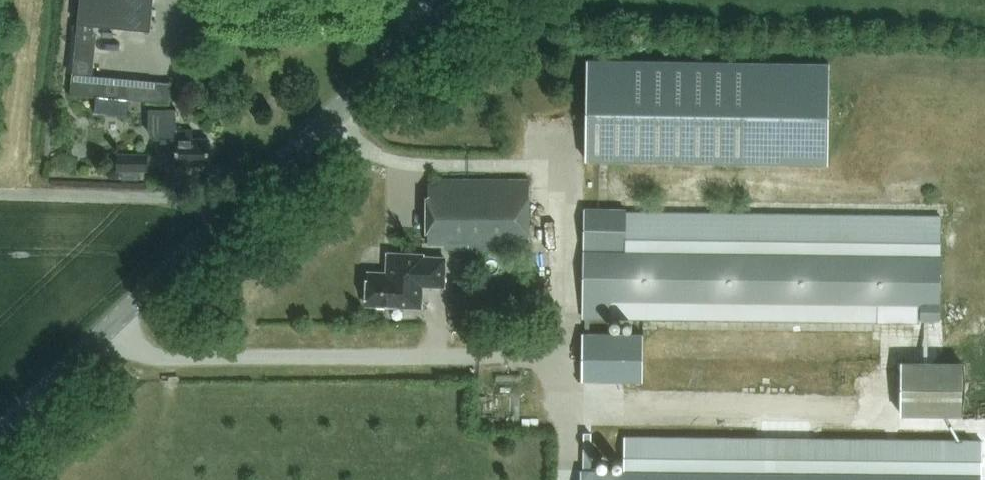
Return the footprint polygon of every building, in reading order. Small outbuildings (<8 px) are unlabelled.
[(78,23),(151,29),(153,0),(80,0),(78,23)] [(71,94),(168,102),(169,82),(93,75),(96,34),(76,32),(71,94)] [(828,155),(829,63),(588,59),(587,155),(586,160),(828,164),(828,155)] [(177,106),(150,107),(150,128),(151,130),(152,132),(154,134),(155,135),(158,137),(160,137),(163,137),(163,141),(177,141),(177,155),(177,162),(185,162),(210,162),(210,155),(210,136),(193,136),(193,127),(185,127),(178,127),(177,106)] [(149,171),(149,153),(118,153),(118,171),(149,171)] [(446,249),(529,250),(530,179),(429,179),(428,243),(446,244),(446,249)] [(585,234),(584,317),(608,317),(658,318),(922,320),(942,320),(943,212),(585,208),(585,234)] [(388,273),(368,272),(368,276),(365,279),(365,286),(367,289),(367,304),(375,304),(378,307),(385,308),(388,305),(421,306),(422,283),(431,284),(431,285),(444,286),(446,258),(423,257),(423,255),(389,253),(388,273)] [(467,272),(467,258),(454,258),(454,272),(467,272)] [(583,333),(583,381),(643,381),(643,333),(583,333)] [(963,364),(901,364),(901,414),(962,414),(963,364)] [(582,479),(982,479),(982,475),(593,471),(593,433),(585,432),(584,471),(582,471),(582,479)]
